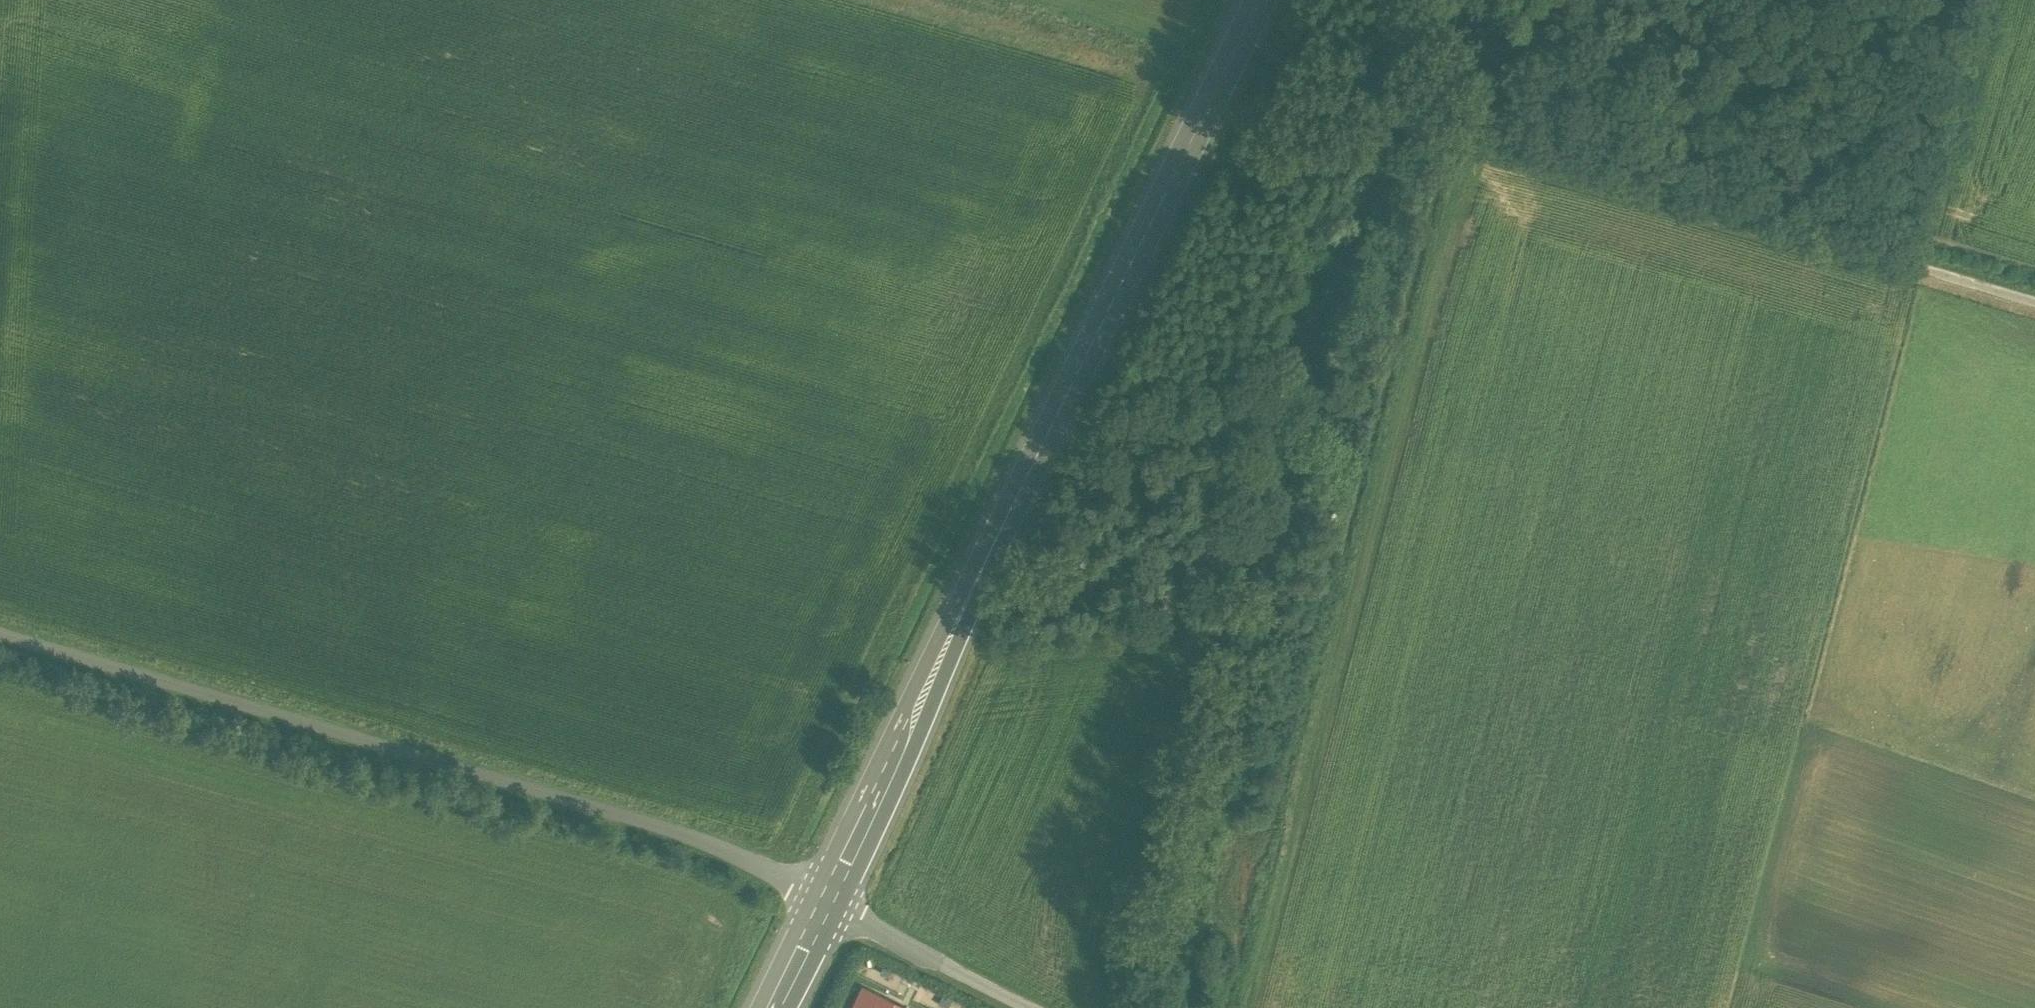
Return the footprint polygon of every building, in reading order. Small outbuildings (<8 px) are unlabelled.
[(865,987),(854,1007),(906,1007),(865,987)]
